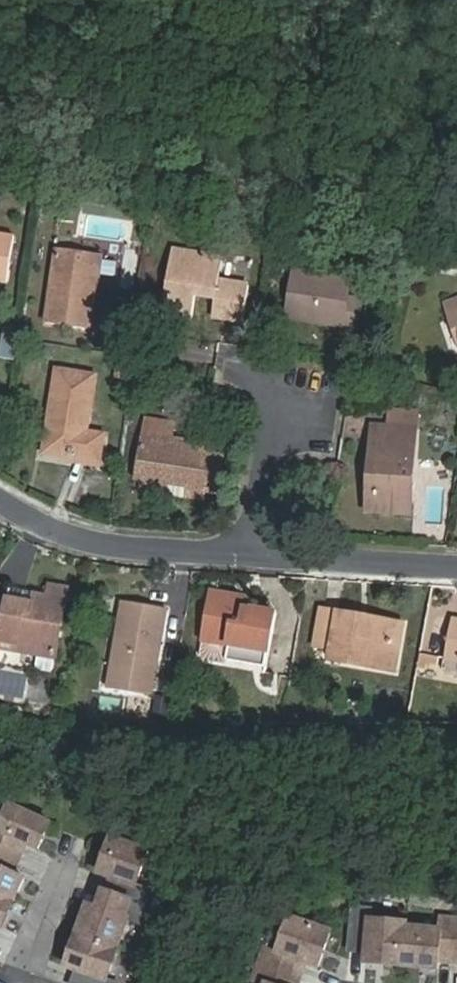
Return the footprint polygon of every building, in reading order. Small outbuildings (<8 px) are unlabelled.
[(19,234),(0,231),(0,291),(10,292),(19,234)] [(50,324),(51,324),(61,249),(50,324)] [(61,249),(51,324),(92,329),(103,255),(61,249)] [(220,302),(218,312),(217,319),(248,323),(252,294),(237,292),(222,289),(225,274),(226,268),(175,260),(166,316),(197,321),(199,309),(200,299),(220,302)] [(222,289),(237,292),(240,276),(225,274),(222,289)] [(317,283),(318,277),(297,274),(289,318),(321,324),(322,316),(350,320),(349,328),(365,330),(369,304),(354,301),(356,283),(327,279),(327,285),(317,283)] [(199,309),(218,312),(220,302),(200,299),(199,309)] [(322,316),(321,324),(349,328),(350,320),(322,316)] [(24,325),(10,323),(7,342),(21,344),(24,325)] [(76,449),(75,454),(102,457),(106,432),(89,429),(96,377),(58,371),(54,395),(62,397),(60,409),(56,408),(51,445),(76,449)] [(46,450),(75,454),(76,449),(51,445),(56,408),(60,409),(62,397),(54,395),(46,450)] [(208,497),(209,490),(214,455),(215,445),(175,439),(178,422),(150,418),(141,478),(194,485),(193,495),(208,497)] [(382,471),(380,512),(414,514),(417,430),(376,428),(374,470),(382,471)] [(214,455),(209,490),(221,491),(226,457),(214,455)] [(372,512),(380,512),(382,471),(374,470),(372,512)] [(194,485),(141,478),(140,487),(193,495),(194,485)] [(34,612),(9,608),(8,612),(5,631),(22,634),(19,649),(43,654),(41,668),(57,670),(72,589),(54,586),(52,598),(37,595),(34,612)] [(244,593),(218,588),(210,634),(235,639),(233,656),(271,662),(281,609),(260,605),(260,607),(252,606),(242,604),(244,593)] [(13,601),(10,601),(9,608),(34,612),(37,595),(14,591),(13,601)] [(254,594),(244,593),(242,604),(252,606),(254,594)] [(153,695),(168,608),(127,600),(112,688),(153,695)] [(352,661),(393,669),(400,631),(361,624),(363,614),(329,608),(322,644),(338,647),(339,642),(355,645),(352,661)] [(0,610),(0,660),(5,631),(8,612),(0,610)] [(400,631),(401,622),(363,614),(361,624),(400,631)] [(456,620),(449,657),(456,659),(456,620)] [(400,631),(393,669),(399,671),(408,623),(401,622),(400,631)] [(235,639),(210,634),(207,653),(232,658),(233,656),(235,639)] [(336,658),(352,661),(355,645),(339,642),(338,647),(336,658)] [(161,695),(157,717),(171,719),(174,697),(161,695)] [(51,821),(8,802),(0,819),(0,928),(3,929),(26,877),(15,872),(27,845),(38,850),(51,821)] [(109,837),(95,876),(107,880),(97,907),(86,903),(63,969),(74,973),(71,982),(117,982),(109,980),(129,922),(140,926),(152,891),(137,886),(149,850),(109,837)] [(351,906),(348,953),(365,955),(364,965),(440,971),(440,964),(456,965),(456,918),(440,917),(439,928),(409,926),(409,922),(372,919),(372,908),(351,906)] [(333,930),(289,915),(277,951),(264,946),(252,981),(257,982),(301,982),(307,965),(320,969),(333,930)]
